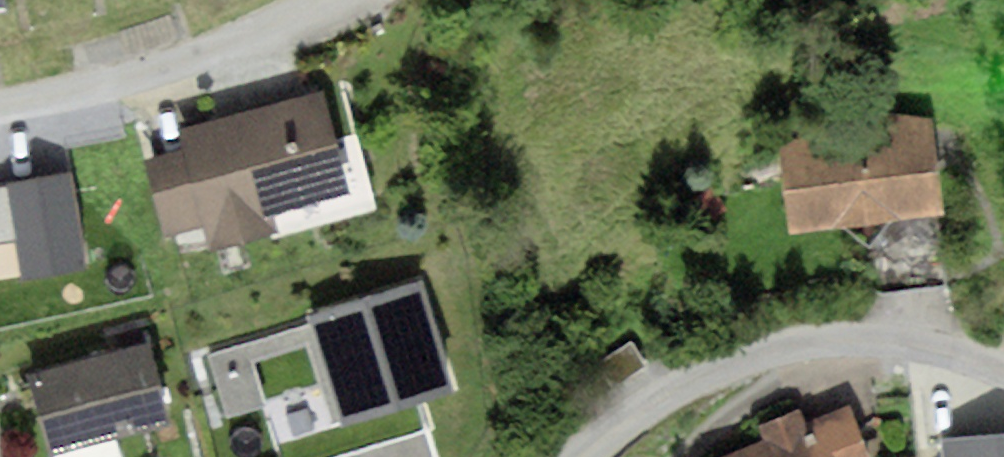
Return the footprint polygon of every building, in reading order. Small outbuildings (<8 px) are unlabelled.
[(325,88),(177,130),(182,147),(142,158),(164,233),(204,222),(211,248),(276,229),(272,213),(371,184),(344,91),(327,96),(325,88)] [(779,148),(787,233),(838,226),(870,251),(888,220),(944,213),(933,121),(856,108),(779,148)] [(70,167),(5,179),(22,269),(23,274),(88,262),(70,167)] [(0,180),(0,274),(22,269),(5,179),(0,180)] [(420,282),(308,316),(310,321),(341,423),(342,426),(454,392),(420,282)] [(341,423),(310,321),(206,353),(226,418),(265,406),(251,360),(307,343),(332,425),(341,423)] [(25,374),(48,456),(172,422),(149,339),(25,374)] [(583,411),(648,365),(631,341),(595,367),(603,377),(574,398),(583,411)] [(850,407),(806,424),(764,441),(723,456),(870,456),(850,407)] [(757,425),(764,441),(806,424),(800,408),(757,425)] [(940,438),(942,456),(1003,456),(1003,431),(940,438)]
